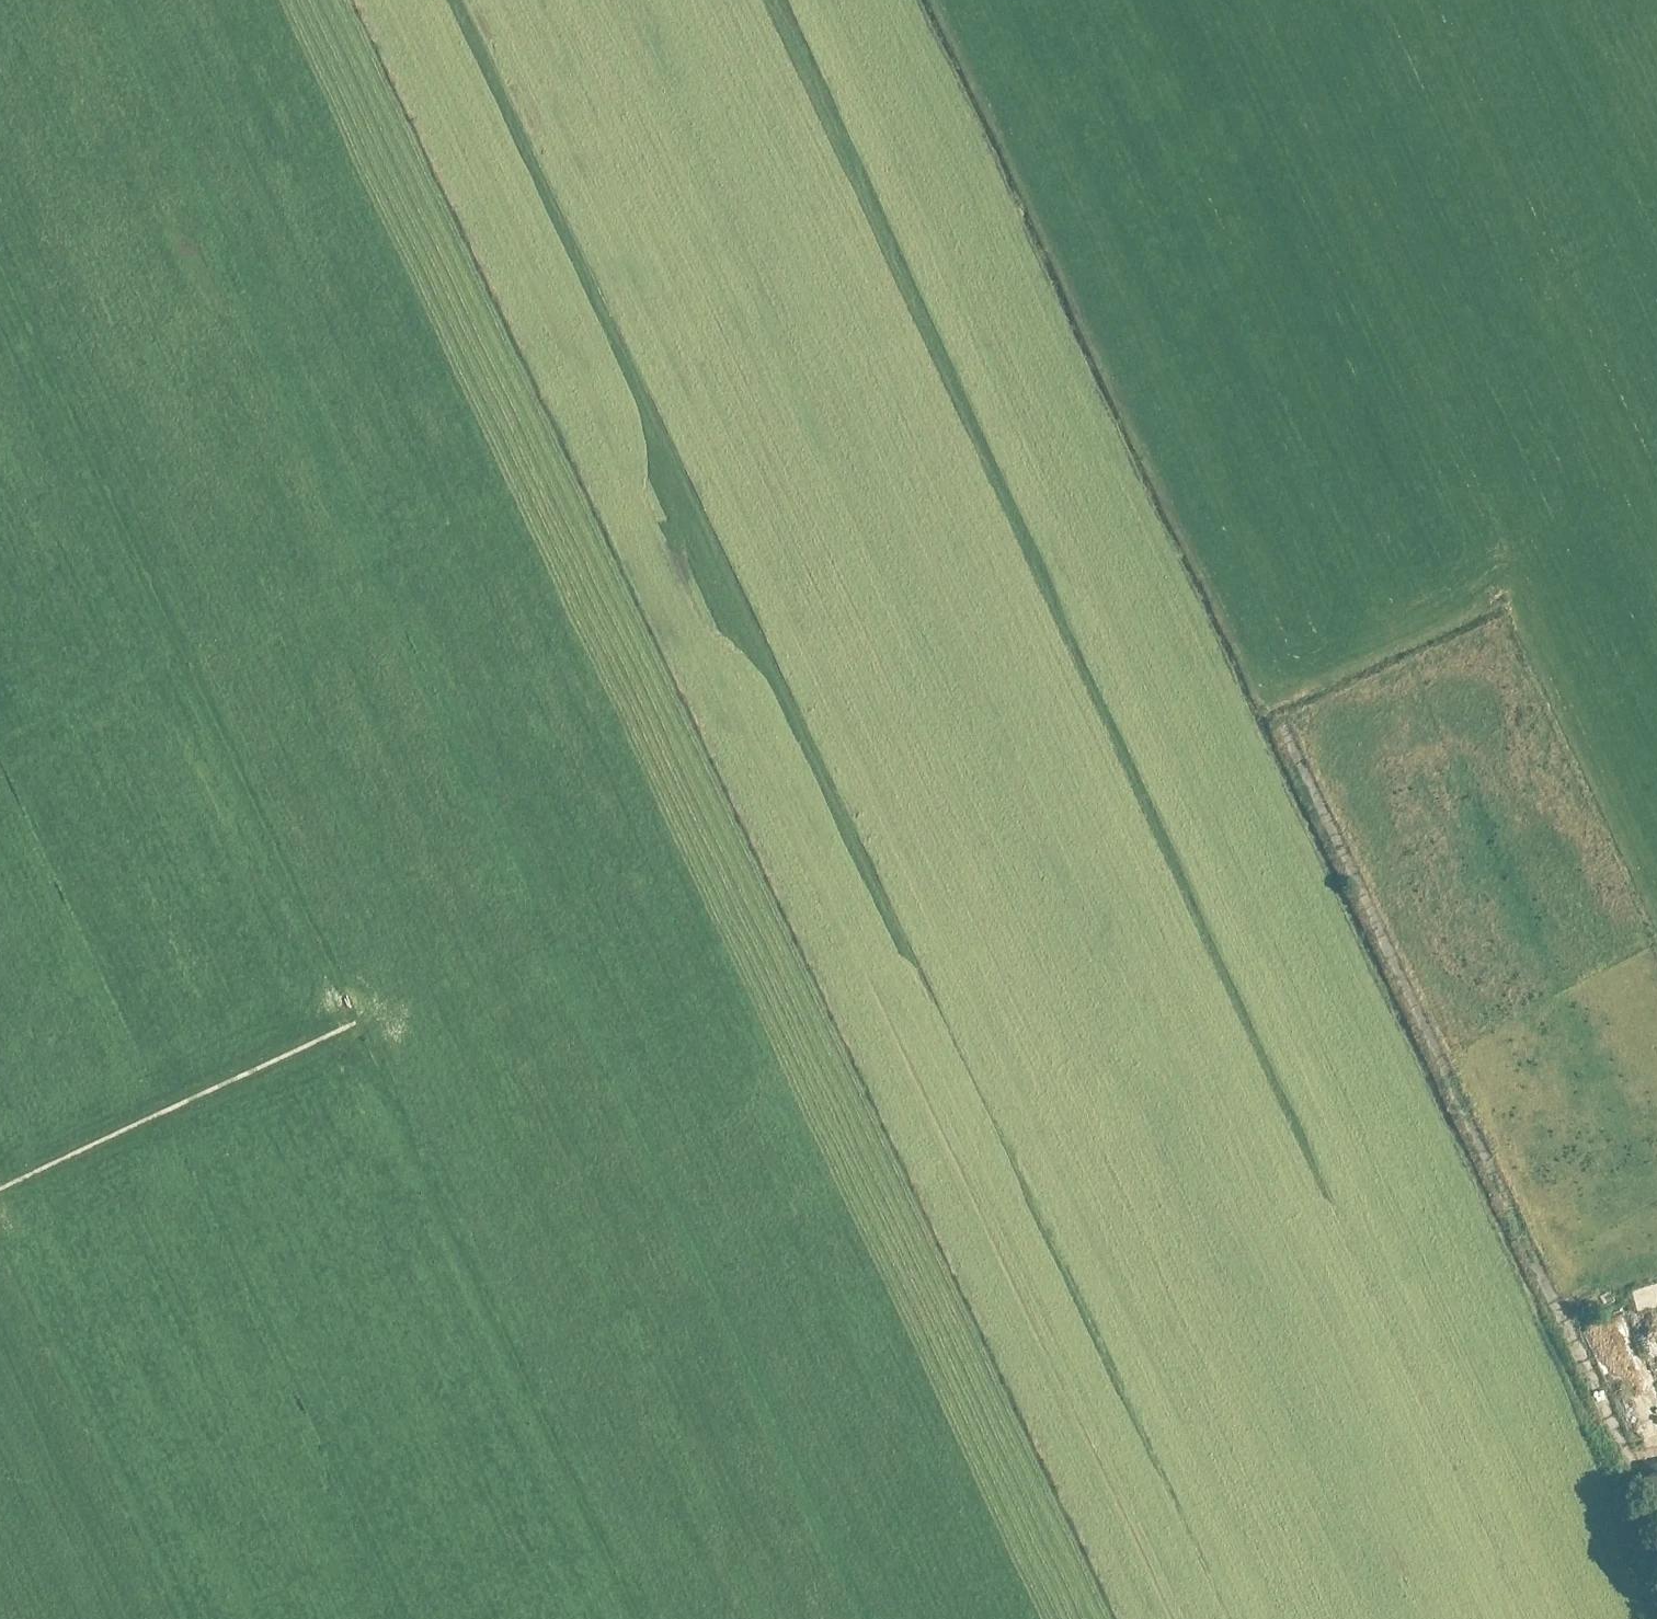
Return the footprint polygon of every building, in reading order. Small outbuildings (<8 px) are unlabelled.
[(1620,1378),(1635,1376),(1632,1357),(1617,1360),(1620,1378)] [(1644,1478),(1656,1506),(1656,1472),(1644,1478)]
